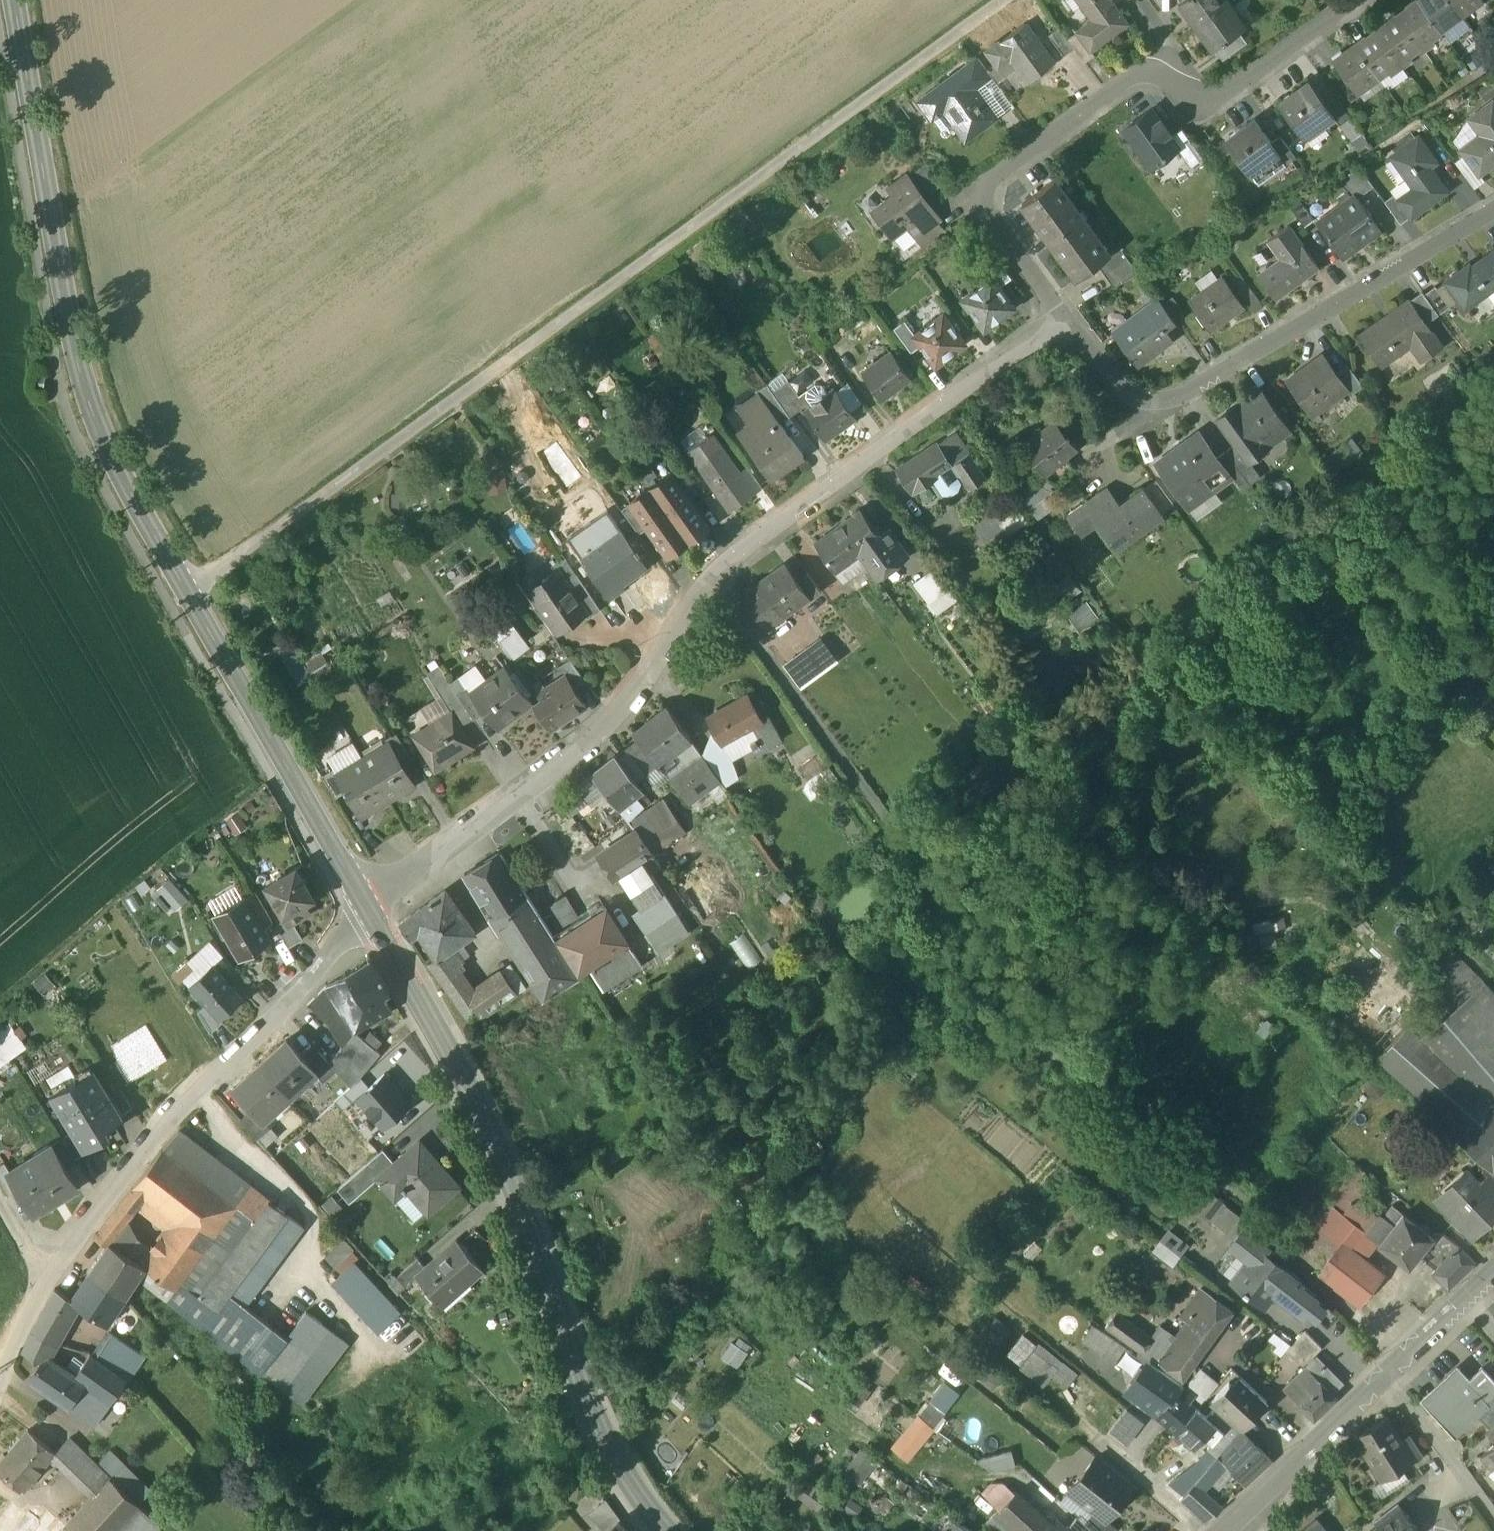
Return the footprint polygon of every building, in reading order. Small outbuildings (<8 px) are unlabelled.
[(1111,0),(1077,0),(1091,19),(1075,31),(1088,49),(1089,48),(1125,21),(1112,5),(1113,4),(1111,0)] [(1178,1),(1195,25),(1228,2),(1226,0),(1179,0),(1178,1)] [(1396,11),(1418,42),(1421,45),(1432,37),(1429,34),(1439,27),(1420,0),(1411,0),(1396,11)] [(1439,27),(1460,11),(1452,0),(1420,0),(1439,27)] [(1460,11),(1476,0),(1452,0),(1460,11)] [(1228,2),(1195,25),(1212,48),(1214,47),(1238,29),(1244,25),(1228,2)] [(1396,11),(1375,26),(1399,60),(1410,53),(1407,49),(1418,42),(1396,11)] [(1052,62),(1023,23),(986,50),(997,65),(1009,55),(1028,80),(1052,62)] [(1067,37),(1059,26),(1048,34),(1063,55),(1074,47),(1067,37)] [(1375,26),(1354,41),(1375,72),(1385,65),(1388,68),(1399,60),(1375,26)] [(1238,29),(1214,47),(1221,58),(1246,40),(1238,29)] [(1088,49),(1075,31),(1067,37),(1074,47),(1084,61),(1093,54),(1089,48),(1088,49)] [(1354,41),(1332,57),(1353,87),(1375,72),(1354,41)] [(991,74),(978,56),(961,69),(974,86),(991,74)] [(961,69),(917,101),(930,119),(933,117),(946,107),(958,122),(954,125),(955,127),(964,139),(996,116),(995,115),(979,93),(976,96),(971,89),(974,86),(961,69)] [(1013,103),(991,74),(974,86),(979,93),(995,115),(1013,103)] [(1308,78),(1278,100),(1302,134),(1332,112),(1333,112),(1325,101),(1308,78)] [(979,93),(974,86),(971,89),(976,96),(979,93)] [(1335,94),(1325,101),(1333,112),(1332,112),(1339,121),(1349,114),(1350,113),(1335,94)] [(1492,101),(1471,115),(1484,132),(1460,149),(1478,174),(1493,163),(1493,104),(1492,101)] [(946,107),(933,117),(941,127),(940,131),(942,134),(946,134),(949,133),(949,128),(952,126),(955,127),(954,125),(958,122),(946,107)] [(1151,107),(1123,127),(1151,165),(1177,146),(1178,145),(1170,134),(1168,131),(1170,130),(1160,116),(1158,118),(1151,107)] [(1349,114),(1339,121),(1350,136),(1360,130),(1349,114)] [(1471,115),(1467,118),(1453,140),(1460,149),(1484,132),(1471,115)] [(1271,139),(1254,116),(1225,137),(1249,171),(1250,170),(1277,150),(1278,149),(1271,139)] [(1202,155),(1181,126),(1170,134),(1178,145),(1177,146),(1190,164),(1202,155)] [(1295,154),(1280,132),(1271,139),(1278,149),(1277,150),(1285,161),(1295,154)] [(1416,136),(1390,155),(1412,187),(1397,198),(1407,213),(1408,214),(1444,189),(1426,164),(1433,160),(1416,136)] [(1225,139),(1217,145),(1223,153),(1231,147),(1225,139)] [(1277,150),(1250,170),(1258,181),(1285,161),(1277,150)] [(1359,166),(1338,181),(1351,198),(1355,195),(1357,198),(1373,186),(1359,166)] [(904,177),(889,188),(894,195),(873,211),(892,236),(905,227),(928,209),(904,177)] [(1080,216),(1053,178),(1021,202),(1048,239),(1080,216)] [(1397,198),(1393,193),(1383,200),(1398,220),(1407,213),(1397,198)] [(1351,198),(1315,224),(1341,259),(1380,229),(1357,198),(1355,195),(1351,198)] [(1312,220),(1298,201),(1290,207),(1303,226),(1312,220)] [(1080,216),(1048,239),(1076,277),(1096,262),(1108,253),(1080,216)] [(1300,245),(1286,226),(1267,240),(1281,259),(1268,269),(1284,291),(1317,265),(1301,244),(1300,245)] [(905,227),(892,236),(902,249),(914,239),(905,227)] [(1108,253),(1096,262),(1114,286),(1138,271),(1119,246),(1108,253)] [(1445,282),(1465,308),(1493,287),(1493,256),(1474,271),(1469,264),(1445,282)] [(997,257),(981,269),(988,278),(990,277),(997,287),(1011,277),(997,257)] [(1284,291),(1268,269),(1258,276),(1274,298),(1284,291)] [(988,278),(961,299),(984,328),(1013,306),(997,287),(990,277),(988,278)] [(1222,277),(1189,302),(1211,331),(1244,307),(1222,277)] [(1434,286),(1424,293),(1438,313),(1439,314),(1449,306),(1434,286)] [(1422,290),(1407,301),(1411,307),(1412,306),(1424,323),(1438,313),(1424,293),(1422,290)] [(1263,307),(1251,291),(1241,297),(1253,314),(1263,307)] [(1173,321),(1159,301),(1149,309),(1163,328),(1173,321)] [(1411,307),(1387,324),(1384,320),(1361,338),(1380,365),(1409,344),(1421,359),(1440,345),(1424,323),(1412,306),(1411,307)] [(1148,307),(1112,334),(1136,366),(1172,340),(1163,328),(1149,309),(1148,307)] [(913,334),(912,335),(919,345),(935,365),(964,343),(941,314),(913,334)] [(913,334),(903,320),(893,327),(911,351),(919,345),(912,335),(913,334)] [(889,352),(862,373),(881,398),(908,377),(889,352)] [(1326,357),(1299,377),(1297,374),(1286,382),(1309,413),(1345,386),(1347,384),(1337,371),(1326,357)] [(1362,386),(1347,364),(1337,371),(1347,384),(1345,386),(1351,393),(1362,386)] [(40,377),(37,378),(36,384),(38,385),(45,386),(45,377),(40,377)] [(788,380),(772,391),(790,416),(802,408),(794,398),(799,394),(788,380)] [(772,391),(767,383),(755,391),(757,394),(758,393),(779,423),(790,416),(772,391)] [(799,394),(794,398),(802,408),(804,410),(827,393),(821,385),(813,384),(799,394)] [(860,403),(846,384),(836,392),(849,410),(860,403)] [(827,393),(804,410),(824,439),(854,417),(849,410),(836,392),(834,389),(827,393)] [(1286,427),(1258,390),(1217,420),(1235,445),(1247,461),(1249,460),(1265,449),(1261,444),(1286,427)] [(779,423),(758,393),(757,394),(738,408),(750,425),(738,433),(770,479),(803,456),(779,423)] [(1078,448),(1055,420),(1022,447),(1044,473),(1045,475),(1064,460),(1078,448)] [(1198,433),(1156,463),(1188,508),(1190,507),(1185,500),(1207,485),(1211,491),(1228,479),(1230,478),(1215,458),(1198,433)] [(954,435),(936,447),(949,468),(951,466),(967,456),(954,435)] [(710,436),(687,452),(696,465),(719,449),(710,436)] [(1247,461),(1235,445),(1226,451),(1250,483),(1261,476),(1249,460),(1247,461)] [(936,447),(899,472),(913,492),(949,468),(936,447)] [(1341,448),(1327,458),(1337,471),(1351,460),(1341,448)] [(719,449),(696,465),(729,510),(752,493),(738,474),(719,449)] [(1250,483),(1226,451),(1215,458),(1230,478),(1228,479),(1238,492),(1250,483)] [(967,456),(951,466),(968,489),(984,479),(967,456)] [(1073,470),(1064,460),(1045,475),(1044,473),(1040,476),(1050,487),(1073,470)] [(698,492),(681,467),(670,475),(687,499),(698,492)] [(762,487),(748,467),(738,474),(752,493),(762,487)] [(490,493),(506,491),(503,474),(488,476),(490,493)] [(669,474),(649,488),(686,540),(706,526),(687,499),(670,475),(669,474)] [(413,494),(411,475),(396,476),(397,492),(393,495),(393,508),(406,506),(406,495),(413,494)] [(1040,476),(1018,495),(1029,509),(1052,490),(1050,487),(1040,476)] [(1173,505),(1155,481),(1144,489),(1162,513),(1173,505)] [(686,540),(649,488),(629,502),(630,503),(648,528),(666,554),(686,540)] [(1107,488),(1067,518),(1076,530),(1092,518),(1115,550),(1163,515),(1162,513),(1144,489),(1143,488),(1120,505),(1107,488)] [(648,528),(630,503),(621,509),(639,534),(648,528)] [(982,508),(968,518),(976,530),(991,519),(982,508)] [(860,510),(838,526),(858,553),(880,538),(879,536),(860,510)] [(838,526),(815,543),(835,571),(852,558),(858,553),(838,526)] [(606,547),(583,563),(607,597),(623,586),(620,582),(645,564),(620,528),(602,541),(606,547)] [(880,538),(858,553),(876,578),(907,556),(888,530),(879,536),(880,538)] [(852,558),(835,571),(842,581),(859,568),(852,558)] [(785,564),(759,583),(783,615),(808,597),(809,596),(797,580),(785,564)] [(914,583),(940,615),(960,599),(934,567),(914,583)] [(564,584),(556,572),(542,582),(544,585),(542,587),(544,589),(532,596),(557,633),(584,614),(585,614),(564,584)] [(822,592),(808,572),(797,580),(809,596),(808,597),(810,600),(822,592)] [(600,611),(577,576),(564,584),(585,614),(584,614),(588,619),(600,611)] [(1060,607),(1080,592),(1070,577),(1048,592),(1060,607)] [(783,615),(759,583),(741,597),(764,629),(783,615)] [(395,616),(402,613),(390,591),(377,599),(382,608),(388,605),(395,616)] [(1087,604),(1068,617),(1078,630),(1096,617),(1087,604)] [(517,630),(502,640),(513,658),(530,648),(517,630)] [(806,651),(786,667),(802,689),(823,674),(806,651)] [(315,680),(332,668),(323,655),(306,667),(315,680)] [(570,660),(558,668),(565,678),(566,677),(575,690),(586,683),(570,660)] [(466,688),(470,693),(469,694),(483,713),(494,727),(514,713),(516,715),(531,704),(504,668),(484,683),(476,671),(460,682),(465,688),(466,688)] [(565,678),(537,695),(542,702),(534,708),(549,731),(586,707),(575,690),(566,677),(565,678)] [(457,694),(449,682),(436,691),(451,715),(452,714),(461,728),(472,720),(457,694)] [(483,713),(469,694),(470,693),(466,688),(465,688),(457,694),(472,720),(473,721),(483,713)] [(747,697),(708,719),(715,731),(722,744),(752,727),(761,722),(747,697)] [(667,710),(634,734),(640,741),(657,765),(664,774),(677,764),(675,762),(679,759),(684,767),(681,769),(682,771),(670,779),(690,806),(721,783),(667,710)] [(451,715),(413,738),(434,773),(474,749),(461,728),(452,714),(451,715)] [(761,722),(752,727),(762,745),(765,751),(781,742),(768,718),(761,722)] [(752,727),(722,744),(732,762),(762,745),(752,727)] [(722,744),(715,731),(705,754),(728,784),(738,779),(735,767),(732,762),(722,744)] [(410,757),(396,735),(385,742),(388,747),(389,746),(400,763),(410,757)] [(657,765),(640,741),(627,751),(644,775),(657,765)] [(388,747),(364,762),(388,802),(413,786),(400,763),(389,746),(388,747)] [(643,792),(615,757),(592,775),(619,810),(636,797),(643,792)] [(339,777),(337,778),(347,795),(362,818),(388,802),(364,762),(339,777)] [(828,767),(808,783),(819,797),(839,781),(828,767)] [(335,771),(323,779),(337,802),(347,795),(337,778),(339,777),(335,771)] [(636,797),(619,810),(627,820),(644,807),(636,797)] [(664,802),(633,825),(638,832),(652,853),(686,833),(664,802)] [(638,832),(605,854),(629,889),(651,874),(661,868),(652,853),(638,832)] [(500,853),(466,877),(492,919),(528,896),(500,853)] [(294,871),(265,888),(285,922),(288,926),(291,925),(302,918),(297,908),(311,900),(294,871)] [(689,933),(651,874),(629,889),(642,910),(633,916),(657,954),(689,933)] [(172,880),(158,893),(168,904),(182,891),(172,880)] [(168,904),(156,915),(164,924),(190,901),(182,891),(168,904)] [(273,923),(254,893),(242,900),(244,904),(246,903),(262,930),(273,923)] [(444,893),(399,925),(410,942),(418,937),(436,962),(437,963),(453,951),(474,936),(444,893)] [(570,893),(547,906),(559,927),(581,915),(570,893)] [(554,937),(528,896),(492,919),(545,1000),(580,977),(554,937)] [(244,904),(218,919),(241,957),(256,948),(254,945),(266,937),(262,930),(246,903),(244,904)] [(629,944),(603,904),(554,937),(580,977),(590,970),(629,944)] [(1262,948),(1276,946),(1274,933),(1278,931),(1275,920),(1254,924),(1255,935),(1259,935),(1262,948)] [(291,925),(288,926),(285,922),(275,927),(288,950),(301,942),(291,925)] [(629,944),(590,970),(603,990),(642,964),(629,944)] [(1436,967),(1430,973),(1460,1003),(1484,981),(1453,950),(1436,967)] [(453,951),(437,963),(436,962),(428,967),(440,982),(455,971),(462,966),(462,963),(453,951)] [(189,961),(172,975),(179,984),(184,980),(196,970),(189,961)] [(371,961),(346,976),(347,977),(366,1008),(384,997),(391,993),(371,961)] [(242,999),(213,966),(202,975),(190,986),(189,986),(206,1006),(219,1020),(242,999)] [(196,970),(184,980),(190,986),(202,975),(197,969),(196,970)] [(472,993),(455,971),(440,982),(456,1004),(472,993)] [(472,993),(456,1004),(473,1027),(517,998),(505,980),(503,981),(499,974),(472,993)] [(347,977),(326,988),(338,1009),(353,1035),(355,1033),(393,1012),(384,997),(366,1008),(347,977)] [(1484,981),(1460,1003),(1428,1032),(1413,1019),(1392,1042),(1479,1121),(1493,1106),(1493,991),(1484,981)] [(326,988),(308,1006),(326,1022),(338,1009),(326,988)] [(219,1020),(206,1006),(198,1014),(209,1036),(222,1023),(219,1020)] [(353,1035),(338,1009),(326,1022),(343,1047),(355,1033),(353,1035)] [(0,1033),(0,1065),(25,1046),(10,1025),(0,1033)] [(145,1025),(111,1045),(119,1059),(132,1081),(167,1060),(145,1025)] [(364,1041),(355,1033),(343,1047),(340,1051),(347,1059),(367,1069),(371,1064),(377,1069),(384,1059),(375,1051),(364,1041)] [(382,1043),(371,1033),(364,1041),(375,1051),(382,1043)] [(306,1063),(286,1041),(259,1066),(290,1099),(316,1077),(311,1071),(313,1070),(306,1063)] [(1479,1121),(1392,1042),(1378,1058),(1451,1124),(1445,1128),(1457,1141),(1479,1121)] [(335,1071),(317,1052),(306,1063),(313,1070),(311,1071),(316,1077),(323,1084),(336,1072),(335,1071)] [(132,1081),(119,1059),(107,1067),(119,1086),(120,1088),(132,1081)] [(367,1069),(347,1059),(335,1071),(336,1072),(351,1088),(355,1084),(367,1069)] [(290,1099),(259,1066),(233,1090),(251,1110),(260,1119),(261,1118),(265,1122),(290,1099)] [(93,1070),(77,1080),(77,1079),(50,1095),(72,1132),(83,1150),(84,1149),(110,1133),(106,1126),(123,1116),(122,1116),(108,1093),(93,1069),(92,1069),(93,1070)] [(369,1089),(356,1100),(383,1131),(412,1105),(385,1075),(369,1089)] [(1371,1100),(1385,1093),(1376,1077),(1362,1084),(1371,1100)] [(369,1089),(361,1080),(335,1103),(343,1112),(356,1100),(369,1089)] [(133,1109),(120,1088),(119,1086),(108,1093),(122,1116),(133,1109)] [(1479,1121),(1457,1141),(1490,1170),(1493,1167),(1493,1106),(1479,1121)] [(260,1119),(251,1110),(239,1120),(257,1139),(269,1127),(265,1122),(261,1118),(260,1119)] [(72,1132),(62,1137),(75,1159),(86,1153),(84,1149),(83,1150),(72,1132)] [(251,1188),(178,1133),(162,1150),(237,1207),(251,1188)] [(75,1159),(62,1137),(52,1144),(65,1166),(75,1159)] [(396,1164),(378,1179),(395,1199),(408,1188),(429,1213),(460,1186),(421,1142),(396,1164)] [(9,1171),(8,1171),(19,1189),(34,1214),(78,1187),(65,1166),(52,1144),(50,1145),(54,1151),(39,1159),(36,1154),(9,1171)] [(162,1150),(133,1188),(145,1197),(179,1221),(174,1227),(204,1251),(237,1207),(162,1150)] [(383,1150),(348,1181),(358,1192),(376,1177),(378,1179),(396,1164),(383,1150)] [(554,1161),(545,1164),(548,1174),(557,1172),(554,1161)] [(0,1165),(0,1183),(8,1196),(19,1189),(8,1171),(9,1171),(4,1162),(0,1165)] [(1358,1170),(1330,1203),(1365,1233),(1376,1220),(1368,1212),(1366,1215),(1353,1204),(1373,1183),(1358,1170)] [(1490,1172),(1476,1185),(1493,1205),(1493,1176),(1490,1172)] [(1466,1175),(1440,1200),(1473,1235),(1490,1219),(1486,1215),(1493,1208),(1493,1205),(1476,1185),(1466,1175)] [(1193,1181),(1179,1198),(1215,1226),(1228,1208),(1215,1198),(1193,1181)] [(133,1188),(107,1222),(119,1232),(145,1197),(133,1188)] [(204,1251),(181,1283),(218,1310),(230,1293),(285,1214),(251,1188),(237,1207),(204,1251)] [(1228,1208),(1215,1226),(1227,1235),(1241,1218),(1228,1208)] [(1393,1208),(1383,1221),(1394,1228),(1403,1216),(1393,1208)] [(285,1214),(230,1293),(246,1305),(301,1226),(285,1214)] [(1431,1238),(1403,1216),(1394,1228),(1379,1246),(1408,1270),(1423,1251),(1433,1239),(1431,1238)] [(1365,1233),(1364,1235),(1379,1246),(1394,1228),(1383,1221),(1378,1218),(1376,1220),(1365,1233)] [(107,1222),(95,1237),(107,1246),(110,1242),(111,1243),(119,1232),(107,1222)] [(1176,1264),(1193,1241),(1171,1226),(1155,1249),(1176,1264)] [(174,1227),(147,1267),(175,1291),(181,1283),(204,1251),(174,1227)] [(1245,1227),(1230,1245),(1247,1259),(1230,1280),(1265,1307),(1276,1294),(1272,1291),(1287,1271),(1288,1270),(1265,1253),(1270,1247),(1245,1227)] [(1442,1236),(1434,1235),(1431,1238),(1433,1239),(1423,1251),(1441,1266),(1457,1248),(1442,1236)] [(343,1237),(324,1254),(339,1271),(352,1260),(359,1254),(343,1237)] [(427,1267),(416,1277),(417,1278),(442,1307),(483,1271),(456,1241),(427,1267)] [(1385,1276),(1342,1241),(1332,1254),(1331,1253),(1330,1254),(1331,1255),(1316,1274),(1359,1309),(1385,1276)] [(111,1243),(110,1242),(107,1246),(89,1272),(125,1297),(138,1279),(147,1267),(111,1243)] [(1441,1266),(1432,1276),(1449,1291),(1476,1264),(1457,1248),(1441,1266)] [(419,1258),(398,1277),(407,1287),(417,1278),(416,1277),(427,1267),(419,1258)] [(339,1271),(331,1280),(379,1331),(400,1310),(352,1260),(339,1271)] [(175,1291),(147,1267),(138,1279),(167,1301),(175,1291)] [(1287,1271),(1272,1291),(1276,1294),(1302,1314),(1306,1309),(1316,1317),(1324,1307),(1314,1299),(1315,1297),(1299,1284),(1301,1281),(1287,1271)] [(71,1298),(70,1300),(76,1304),(107,1324),(125,1297),(89,1272),(71,1298)] [(398,1277),(390,1284),(399,1294),(407,1287),(398,1277)] [(218,1310),(181,1283),(175,1291),(167,1301),(262,1373),(288,1339),(247,1305),(246,1305),(230,1293),(218,1310)] [(55,1288),(31,1330),(52,1342),(54,1342),(76,1304),(70,1300),(71,1298),(55,1288)] [(1144,1349),(1159,1360),(1159,1361),(1182,1378),(1232,1312),(1203,1289),(1183,1315),(1188,1320),(1176,1336),(1160,1323),(1151,1336),(1116,1311),(1106,1326),(1143,1352),(1144,1349)] [(288,1339),(262,1373),(283,1389),(329,1329),(308,1313),(288,1339)] [(1012,1332),(996,1319),(983,1335),(998,1348),(1012,1332)] [(1135,1355),(1092,1325),(1083,1340),(1125,1370),(1135,1355)] [(329,1329),(283,1389),(303,1404),(348,1343),(329,1329)] [(52,1342),(31,1330),(22,1350),(41,1360),(44,1355),(53,1343),(52,1342)] [(1306,1331),(1285,1351),(1297,1364),(1302,1359),(1305,1362),(1311,1355),(1313,1358),(1322,1348),(1306,1331)] [(143,1355),(111,1333),(95,1357),(126,1379),(143,1355)] [(1025,1337),(1009,1355),(1024,1368),(1039,1348),(1025,1337)] [(95,1357),(90,1354),(74,1376),(87,1384),(86,1385),(112,1402),(127,1379),(126,1379),(95,1357)] [(44,1355),(41,1360),(28,1380),(70,1407),(86,1385),(87,1384),(74,1376),(44,1355)] [(1195,1394),(1150,1360),(1128,1390),(1158,1413),(1156,1415),(1175,1431),(1196,1408),(1189,1402),(1195,1394)] [(1315,1360),(1284,1390),(1311,1419),(1334,1398),(1329,1392),(1339,1382),(1318,1360),(1317,1360),(1315,1360)] [(1482,1368),(1469,1379),(1492,1404),(1493,1402),(1493,1381),(1482,1368)] [(1469,1379),(1460,1369),(1422,1403),(1432,1413),(1455,1438),(1478,1417),(1492,1404),(1469,1379)] [(245,1383),(232,1370),(216,1385),(228,1398),(245,1383)] [(1266,1400),(1241,1377),(1233,1386),(1258,1409),(1266,1400)] [(1217,1404),(1206,1416),(1222,1431),(1232,1439),(1240,1429),(1258,1409),(1233,1386),(1229,1382),(1213,1399),(1217,1404)] [(112,1402),(86,1385),(70,1407),(96,1425),(112,1402)] [(931,1402),(919,1417),(932,1428),(944,1413),(931,1402)] [(1478,1417),(1489,1429),(1493,1425),(1493,1402),(1492,1404),(1478,1417)] [(1222,1431),(1206,1416),(1196,1408),(1175,1431),(1194,1447),(1205,1435),(1212,1442),(1216,1438),(1222,1431)] [(1402,1440),(1387,1416),(1354,1436),(1381,1480),(1421,1456),(1408,1436),(1402,1440)] [(67,1440),(40,1417),(29,1430),(55,1452),(67,1440)] [(919,1417),(893,1450),(906,1460),(932,1428),(919,1417)] [(1240,1429),(1232,1439),(1222,1431),(1216,1438),(1225,1446),(1218,1455),(1217,1456),(1226,1464),(1232,1471),(1246,1484),(1271,1460),(1240,1429)] [(28,1430),(0,1464),(0,1473),(22,1491),(24,1492),(25,1491),(56,1453),(55,1452),(29,1430),(28,1430)] [(112,1479),(70,1437),(67,1440),(55,1452),(56,1453),(98,1493),(112,1479)] [(1481,1455),(1493,1469),(1493,1468),(1493,1443),(1481,1455)] [(870,1489),(890,1468),(866,1446),(846,1468),(870,1489)] [(1209,1447),(1173,1487),(1182,1496),(1201,1475),(1217,1456),(1218,1455),(1209,1447)] [(990,1468),(1019,1463),(1016,1448),(987,1453),(990,1468)] [(1217,1456),(1201,1475),(1209,1483),(1212,1480),(1226,1464),(1217,1456)] [(1131,1488),(1095,1459),(1069,1491),(1093,1510),(1105,1520),(1131,1488)] [(1226,1464),(1212,1480),(1218,1486),(1232,1471),(1226,1464)] [(1201,1475),(1194,1482),(1203,1490),(1209,1483),(1201,1475)] [(112,1479),(98,1493),(67,1527),(63,1530),(114,1530),(138,1505),(112,1479)] [(1003,1482),(987,1499),(998,1509),(1014,1492),(1003,1482)] [(1182,1496),(1179,1499),(1206,1523),(1222,1507),(1203,1490),(1194,1482),(1182,1496)] [(0,1517),(0,1530),(35,1530),(40,1525),(47,1530),(63,1530),(67,1527),(25,1491),(24,1492),(22,1491),(0,1517)] [(983,1525),(989,1530),(1046,1530),(1051,1526),(1016,1491),(1014,1492),(998,1509),(983,1525)] [(590,1513),(605,1530),(623,1515),(608,1498),(590,1513)] [(1374,1521),(1377,1525),(1381,1530),(1420,1530),(1398,1503),(1374,1521)] [(114,1530),(149,1530),(156,1523),(138,1505),(114,1530)] [(1093,1510),(1084,1521),(1095,1530),(1116,1530),(1117,1530),(1105,1520),(1093,1510)] [(1076,1514),(1065,1527),(1070,1530),(1095,1530),(1084,1521),(1076,1514)] [(951,1515),(943,1527),(948,1530),(973,1530),(951,1515)] [(1295,1530),(1328,1530),(1318,1517),(1315,1519),(1314,1517),(1295,1530)] [(1046,1530),(1070,1530),(1065,1527),(1057,1519),(1051,1526),(1046,1530)] [(608,1530),(625,1530),(617,1522),(608,1530)]
